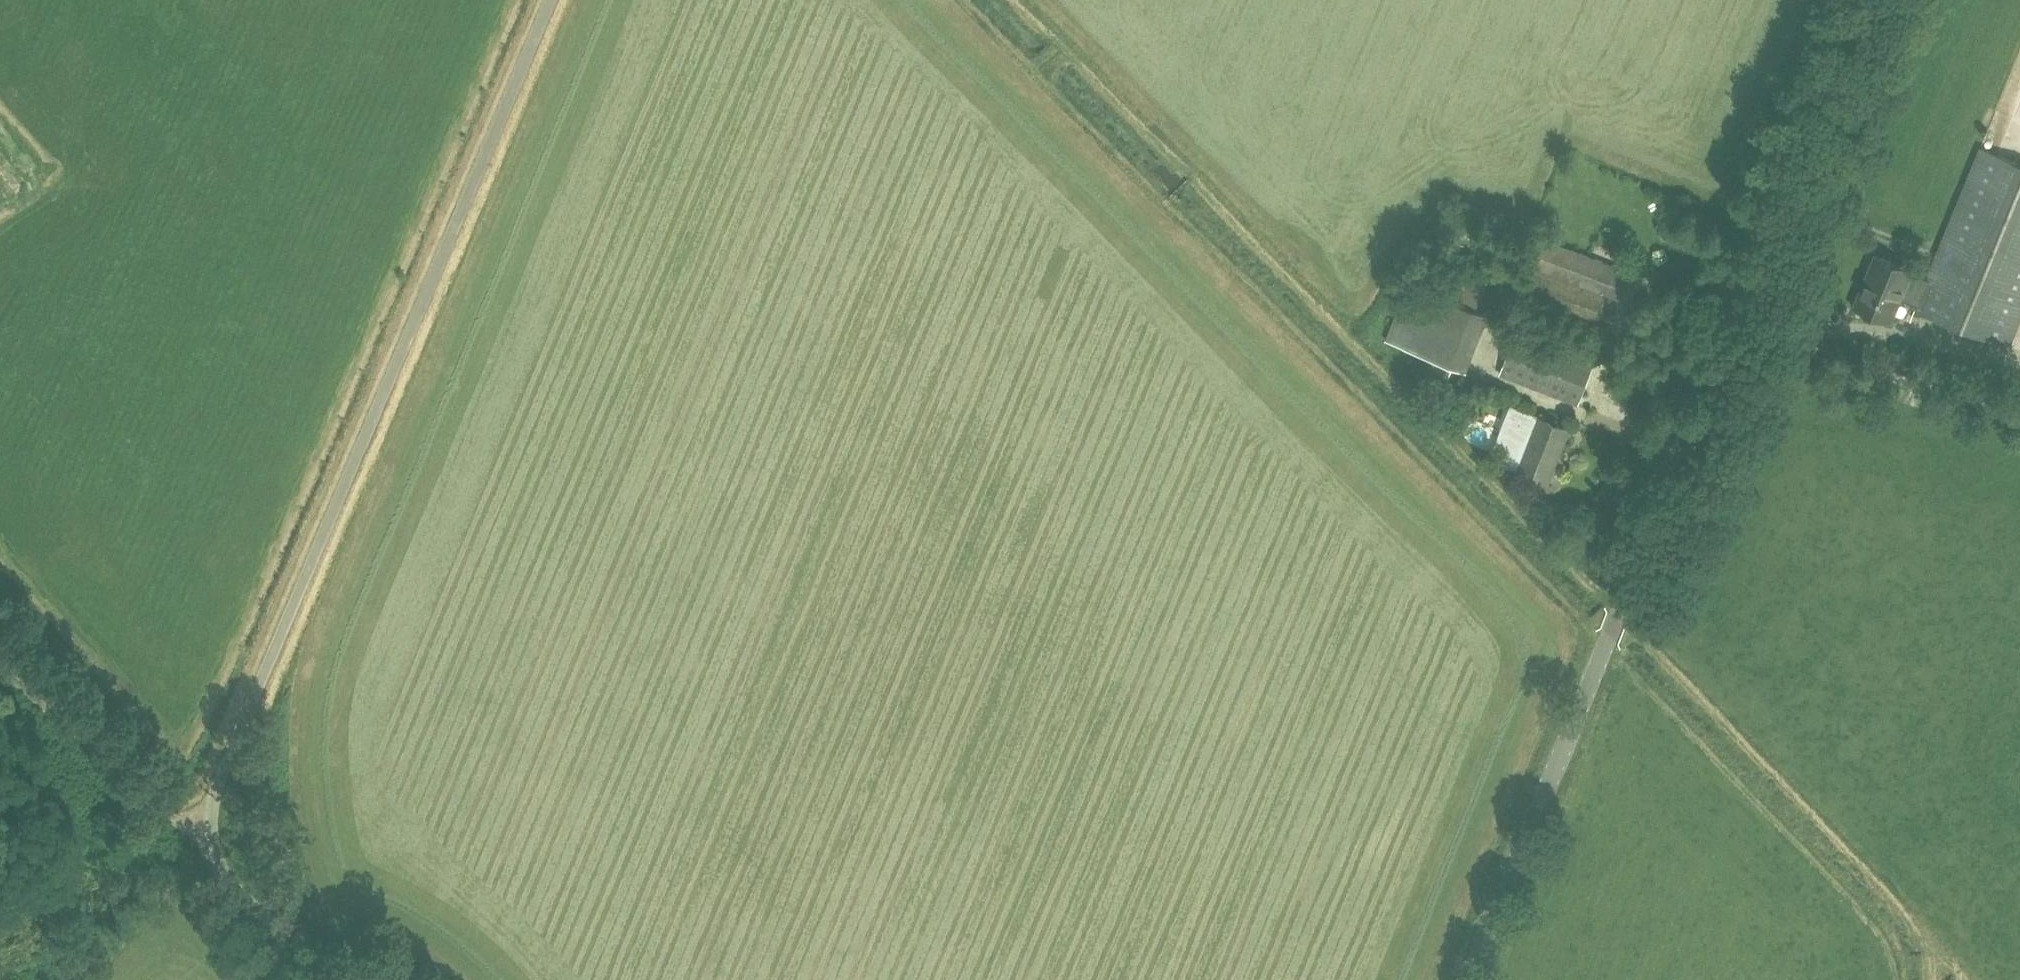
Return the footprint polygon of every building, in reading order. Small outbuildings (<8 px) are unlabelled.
[(1877,255),(1856,306),(1892,321),(1901,299),(1916,305),(1915,308),(2009,346),(2019,319),(2019,163),(1981,147),(1927,279),(1911,273),(1912,270),(1877,255)] [(1525,295),(1609,328),(1631,273),(1547,239),(1525,295)] [(1449,380),(1453,365),(1467,370),(1490,315),(1476,309),(1486,287),(1440,270),(1430,291),(1409,283),(1386,340),(1431,357),(1426,372),(1449,380)] [(1519,327),(1501,373),(1578,404),(1594,364),(1540,343),(1542,337),(1519,327)] [(1549,480),(1570,428),(1540,416),(1519,468),(1549,480)]
